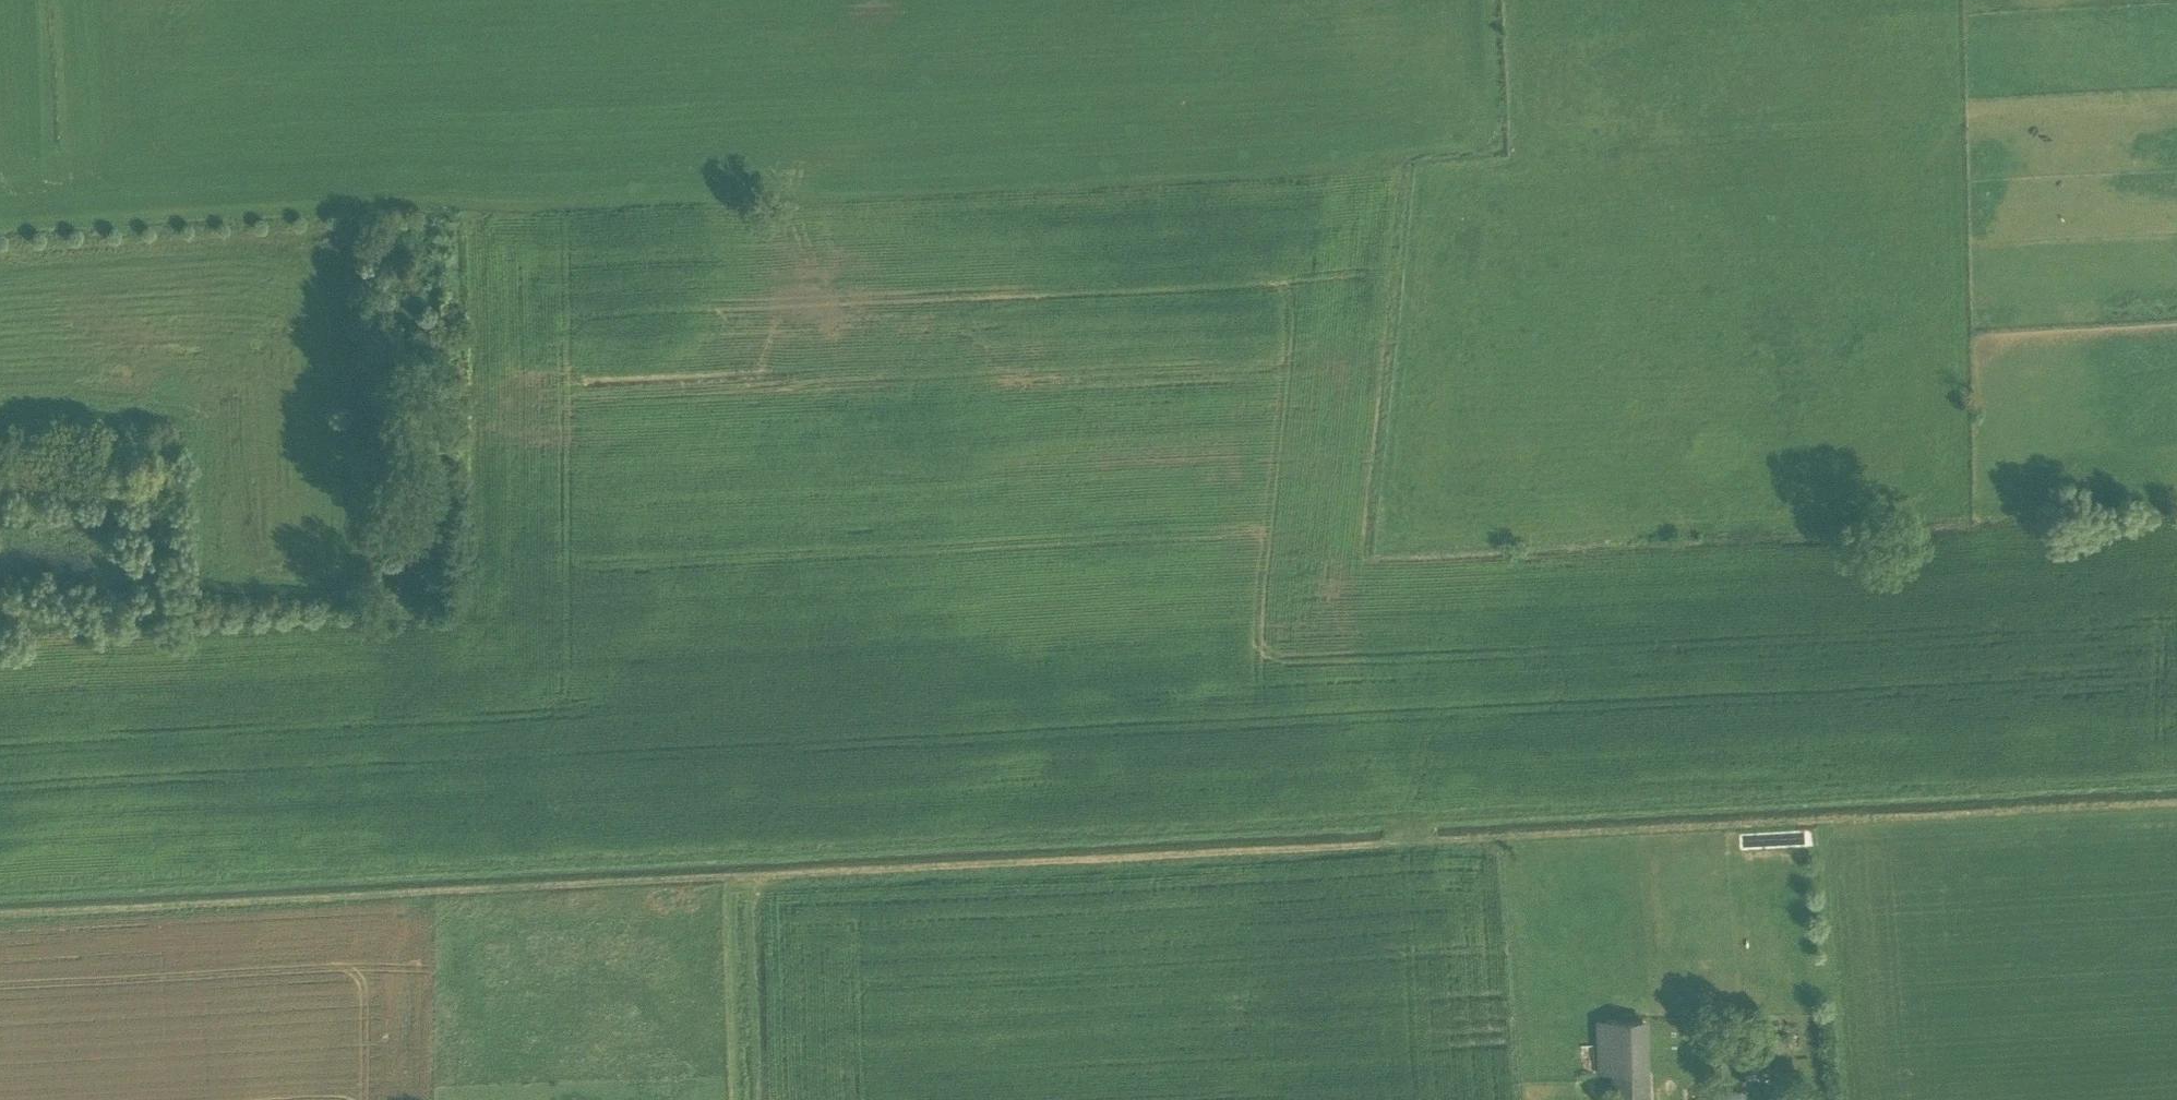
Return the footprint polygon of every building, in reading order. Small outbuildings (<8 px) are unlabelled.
[(1649,1018),(1597,1019),(1598,1072),(1612,1072),(1613,1099),(1651,1099),(1650,1069),(1649,1018)]
